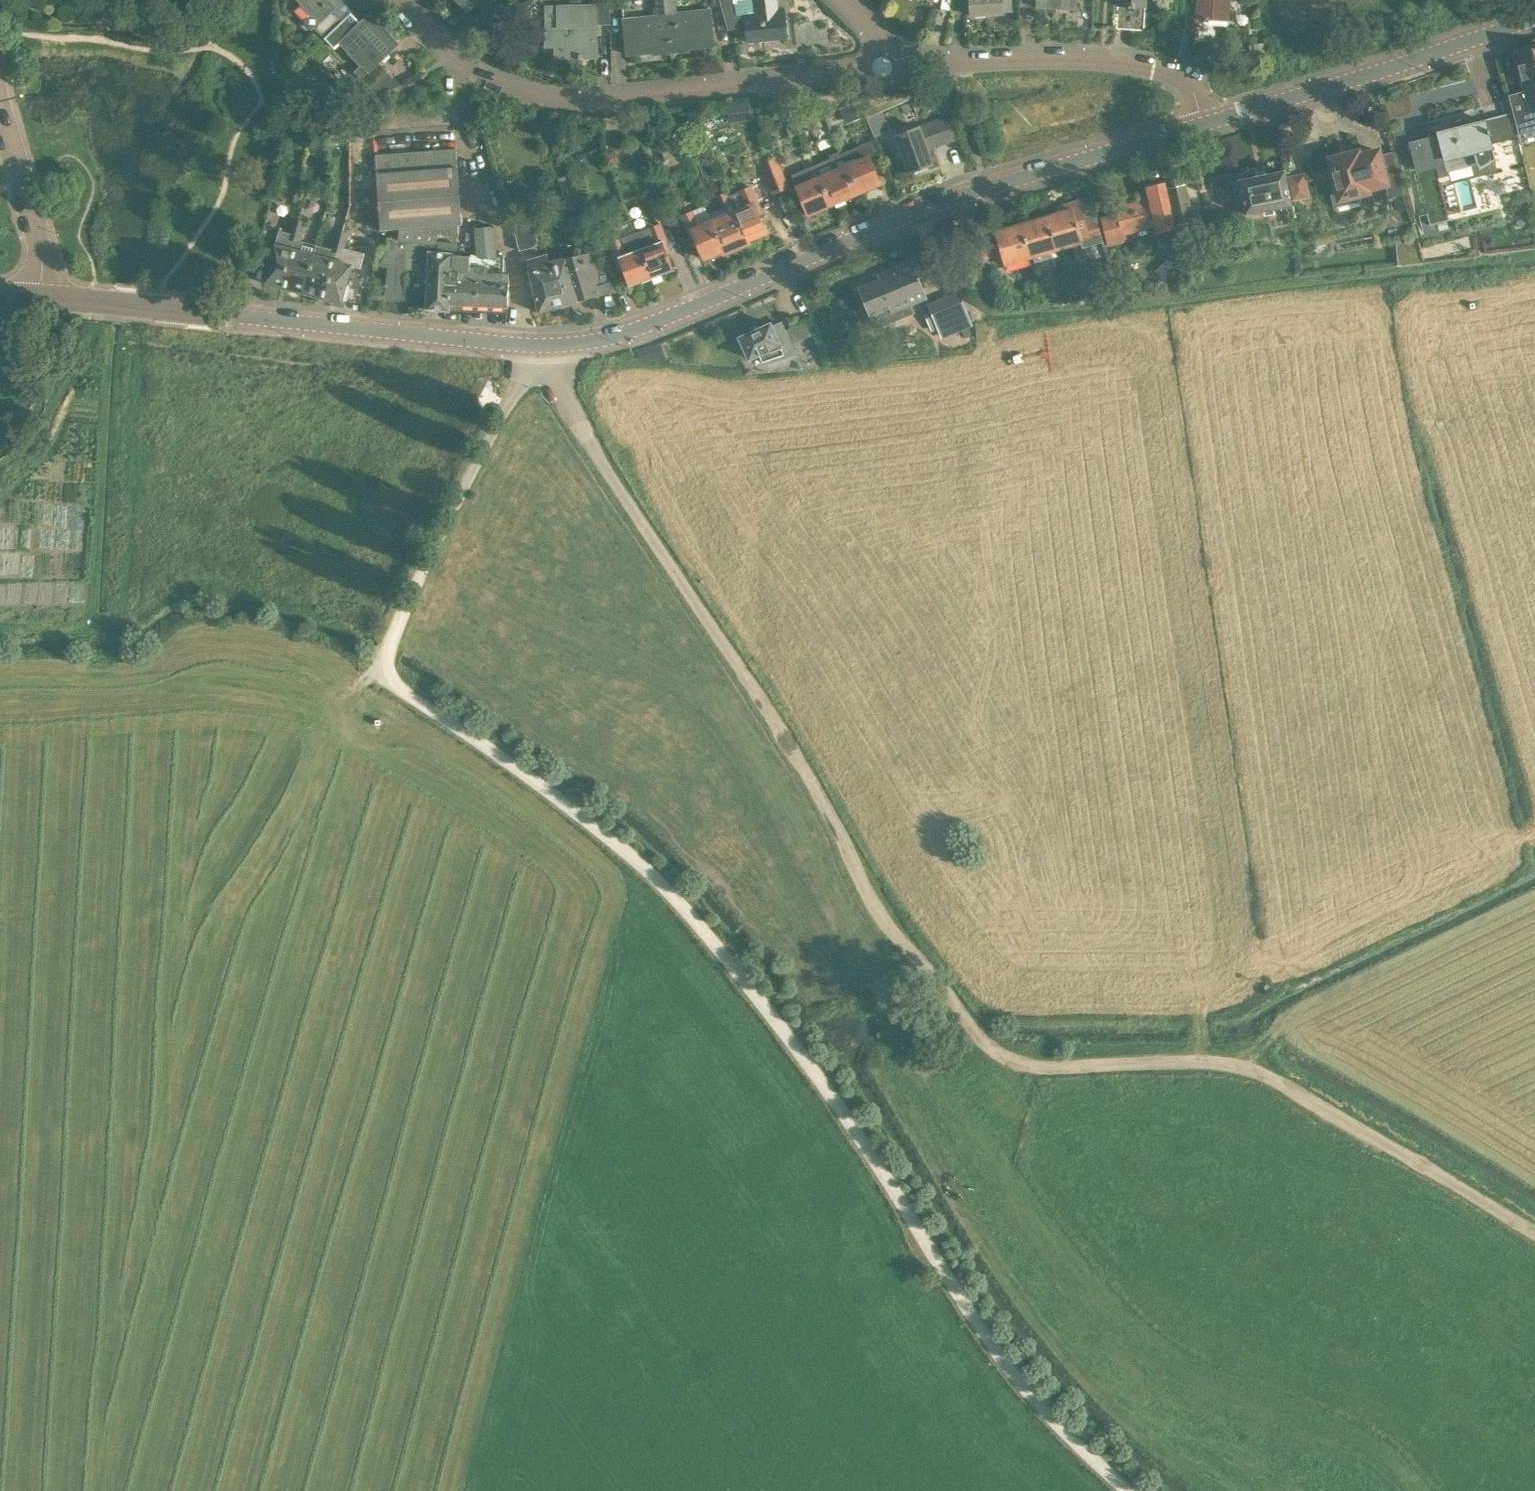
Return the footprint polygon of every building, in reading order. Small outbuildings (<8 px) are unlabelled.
[(313,14),(307,20),(307,23),(311,27),(314,27),(321,34),(337,19),(330,12),(343,0),(299,0),(313,14)] [(467,11),(478,0),(456,0),(467,11)] [(546,6),(546,47),(556,47),(556,57),(596,56),(596,24),(607,24),(607,8),(610,8),(609,0),(593,0),(593,5),(546,6)] [(623,18),(627,54),(652,52),(652,54),(671,52),(667,14),(665,0),(656,0),(657,15),(623,18)] [(667,14),(671,52),(689,50),(689,48),(714,45),(710,9),(678,13),(677,0),(665,0),(667,14)] [(728,29),(739,26),(745,26),(747,42),(787,37),(784,9),(777,9),(776,0),(753,0),(755,13),(737,15),(733,0),(720,0),(728,29)] [(970,15),(1002,13),(1001,0),(970,0),(970,15)] [(1036,7),(1075,9),(1076,0),(1037,0),(1036,7)] [(1117,6),(1116,29),(1144,31),(1145,0),(1118,0),(1117,6)] [(1194,39),(1215,40),(1216,18),(1228,19),(1229,0),(1197,0),(1194,39)] [(368,14),(340,41),(369,72),(362,79),(370,88),(375,89),(379,89),(389,88),(396,86),(399,84),(379,63),(398,44),(388,34),(389,33),(381,25),(379,25),(368,14)] [(487,52),(493,52),(497,48),(498,42),(494,38),(488,37),(483,41),(483,47),(487,52)] [(1264,42),(1254,43),(1255,51),(1265,50),(1264,42)] [(1508,94),(1512,110),(1511,110),(1511,111),(1511,114),(1517,136),(1534,132),(1534,48),(1517,52),(1516,59),(1524,91),(1508,94)] [(438,103),(440,125),(452,124),(449,102),(438,103)] [(856,104),(843,109),(848,123),(861,119),(856,104)] [(753,105),(729,108),(731,123),(754,120),(753,105)] [(330,113),(330,128),(341,128),(341,113),(330,113)] [(1437,136),(1409,143),(1415,167),(1438,161),(1437,159),(1444,157),(1447,170),(1478,162),(1480,165),(1489,160),(1490,162),(1495,159),(1490,140),(1504,137),(1504,140),(1517,136),(1511,114),(1484,121),(1483,120),(1460,126),(1457,121),(1451,123),(1450,124),(1450,125),(1451,129),(1438,132),(1437,132),(1437,133),(1436,134),(1437,136)] [(895,135),(908,173),(933,164),(924,142),(939,136),(942,143),(956,138),(947,116),(895,135)] [(800,131),(794,117),(785,121),(786,124),(785,125),(790,135),(800,131)] [(1402,127),(1391,130),(1394,143),(1403,141),(1405,138),(1402,127)] [(978,132),(981,144),(992,141),(989,129),(978,132)] [(872,140),(840,154),(856,194),(880,184),(868,156),(877,152),(872,140)] [(375,154),(381,229),(399,228),(398,240),(438,244),(438,235),(458,236),(457,224),(461,223),(456,148),(375,154)] [(619,161),(615,149),(606,152),(610,164),(619,161)] [(1334,192),(1337,206),(1359,200),(1357,194),(1367,192),(1366,188),(1384,184),(1386,183),(1377,150),(1358,155),(1357,151),(1329,159),(1337,191),(1334,192)] [(587,163),(586,152),(574,154),(576,165),(587,163)] [(684,169),(677,153),(671,156),(678,172),(684,169)] [(840,154),(814,165),(830,205),(856,194),(840,154)] [(761,162),(773,193),(788,187),(776,157),(761,162)] [(698,163),(704,179),(716,175),(710,159),(698,163)] [(814,165),(791,175),(796,186),(808,214),(830,205),(814,165)] [(1232,181),(1239,215),(1245,213),(1245,214),(1291,205),(1284,170),(1238,180),(1232,181)] [(1308,193),(1304,174),(1288,176),(1292,196),(1308,193)] [(1386,183),(1384,184),(1387,196),(1400,193),(1397,181),(1386,183)] [(1115,207),(1117,214),(1101,218),(1107,244),(1126,240),(1124,233),(1154,225),(1156,232),(1175,227),(1165,182),(1146,186),(1149,197),(1142,199),(1142,201),(1115,207)] [(1168,189),(1176,223),(1193,219),(1185,185),(1168,189)] [(739,191),(727,196),(747,240),(766,232),(757,209),(760,208),(751,186),(739,191)] [(721,208),(708,214),(710,221),(722,251),(724,253),(749,243),(747,240),(727,196),(726,193),(716,196),(721,208)] [(649,200),(657,221),(670,216),(663,195),(649,200)] [(1063,211),(1046,216),(1056,249),(1101,236),(1096,219),(1085,222),(1078,200),(1061,205),(1063,211)] [(722,251),(710,221),(700,226),(693,210),(681,216),(690,238),(694,236),(703,259),(722,251)] [(1028,215),(1018,218),(1020,224),(1030,257),(1034,272),(1055,266),(1051,251),(1056,249),(1046,216),(1030,221),(1028,215)] [(630,217),(603,227),(617,265),(621,264),(629,286),(651,278),(635,233),(630,217)] [(297,219),(295,229),(303,231),(306,222),(297,219)] [(512,223),(519,250),(536,246),(529,219),(512,223)] [(661,223),(635,233),(651,278),(674,270),(665,247),(669,246),(661,223)] [(994,231),(976,237),(982,257),(1000,252),(1004,265),(1030,257),(1020,224),(994,231)] [(477,257),(457,256),(461,304),(508,306),(509,273),(503,273),(504,257),(496,256),(494,226),(475,228),(477,257)] [(275,244),(264,283),(282,287),(294,241),(300,242),(303,231),(295,229),(293,234),(279,230),(275,244)] [(338,229),(335,240),(346,243),(349,233),(338,229)] [(958,234),(949,236),(952,248),(961,245),(958,234)] [(416,251),(429,251),(430,243),(388,238),(387,248),(380,247),(375,265),(387,267),(384,296),(403,298),(406,269),(415,270),(416,251)] [(335,240),(331,251),(337,253),(342,254),(346,243),(335,240)] [(294,241),(282,287),(303,293),(315,247),(300,242),(294,241)] [(430,243),(429,251),(426,309),(449,310),(461,310),(461,304),(457,256),(457,245),(436,244),(430,243)] [(315,247),(303,293),(324,298),(335,260),(337,253),(331,251),(315,247)] [(592,252),(550,262),(559,307),(579,302),(579,300),(615,292),(612,281),(592,252)] [(559,307),(550,262),(548,255),(527,260),(538,312),(559,307)] [(335,260),(324,298),(341,303),(352,264),(335,260)] [(858,288),(869,316),(886,309),(888,313),(927,297),(912,260),(877,275),(878,279),(858,288)] [(1179,273),(1168,260),(1156,272),(1167,284),(1179,273)] [(937,327),(938,327),(939,329),(955,322),(958,329),(970,324),(958,295),(930,307),(931,310),(925,313),(932,329),(937,327)] [(770,323),(739,337),(749,358),(756,355),(762,368),(796,356),(781,323),(772,326),(770,323)] [(660,345),(634,354),(636,362),(666,363),(660,345)]
